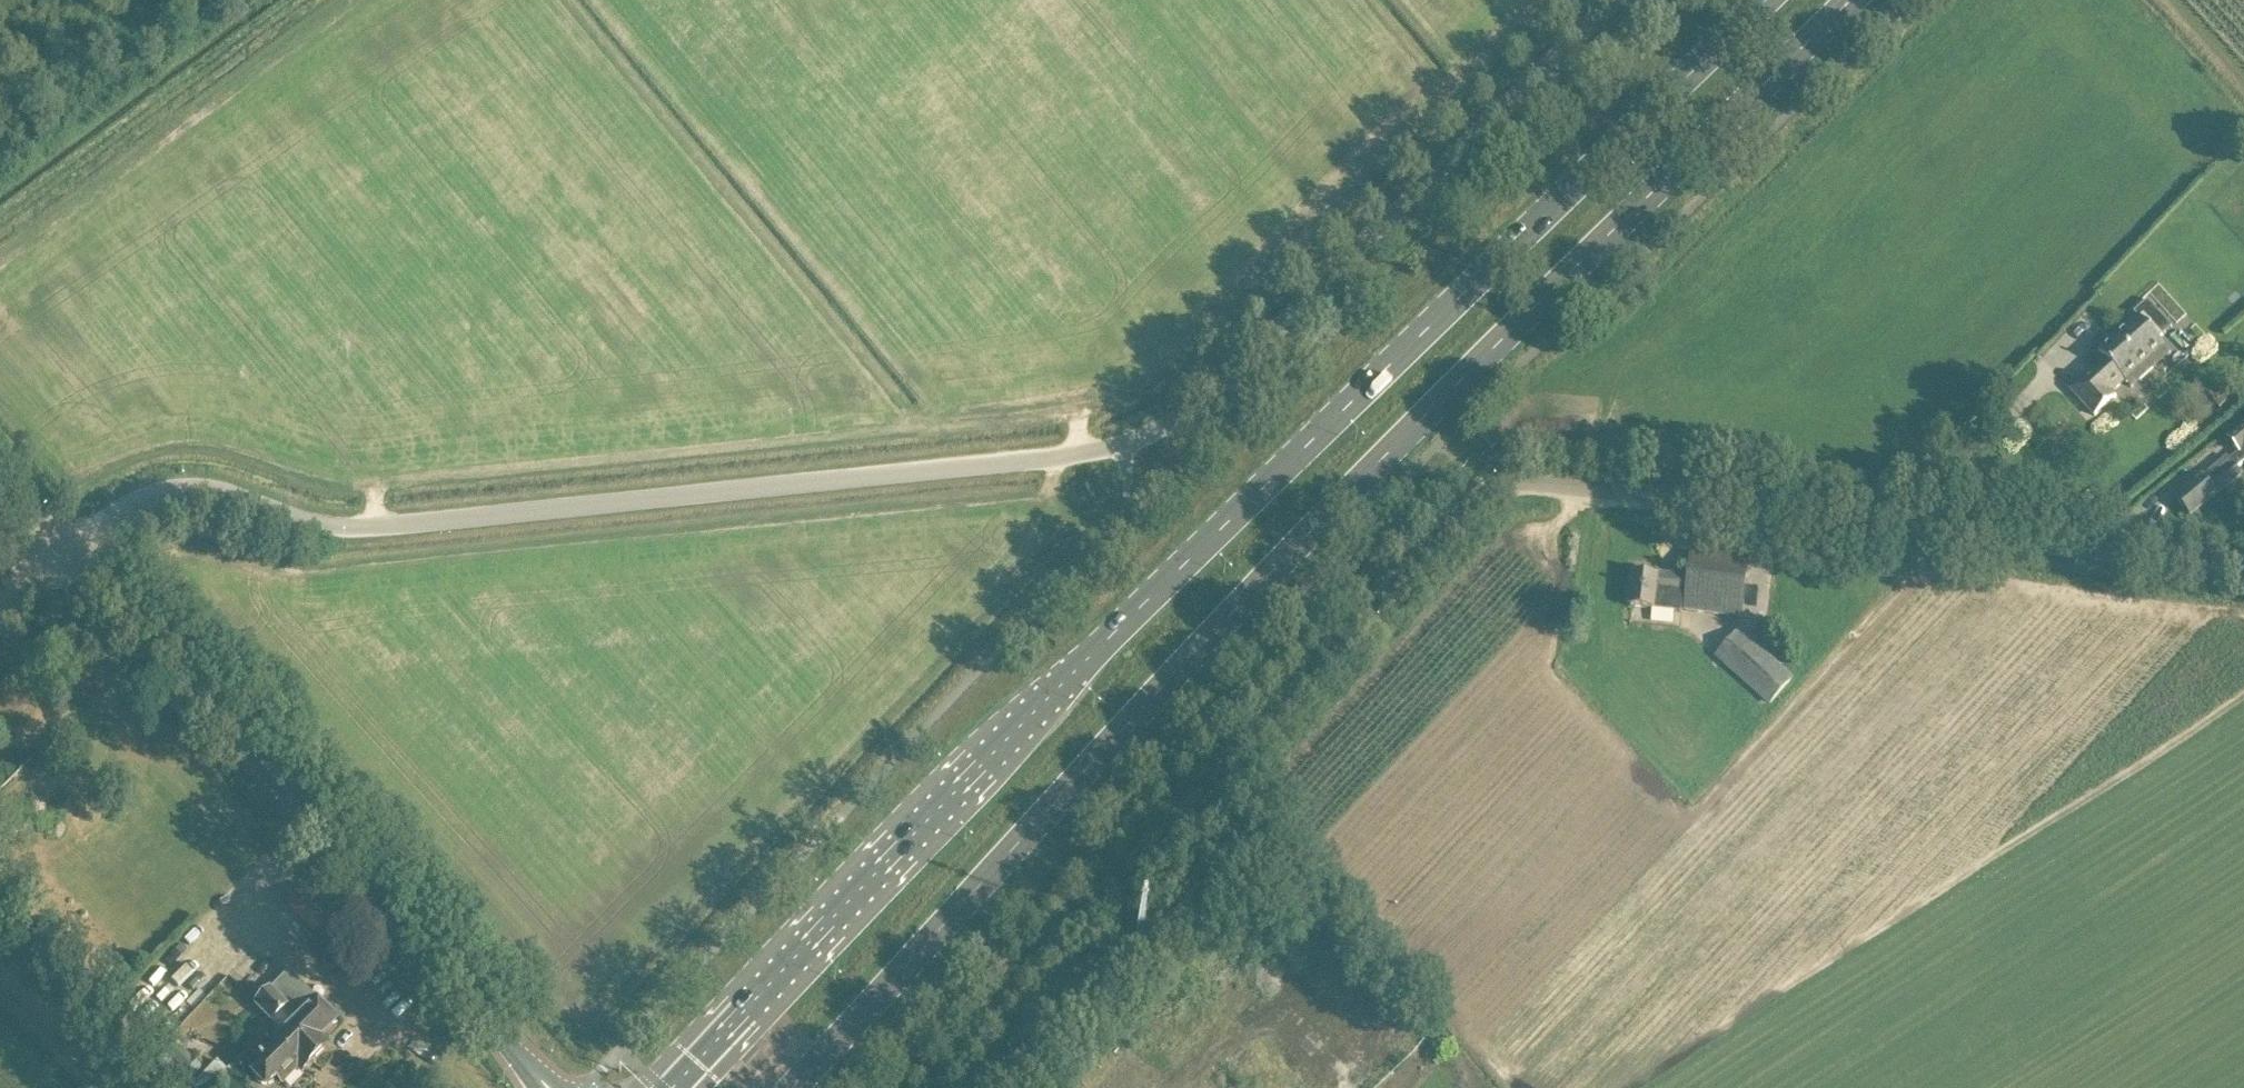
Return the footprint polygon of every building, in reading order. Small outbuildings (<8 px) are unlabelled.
[(2126,381),(2165,346),(2139,317),(2100,352),(2106,359),(2072,390),(2095,417),(2117,397),(2113,392),(2125,381),(2126,381)] [(2243,458),(2243,427),(2229,439),(2243,458)] [(2176,499),(2191,517),(2243,475),(2228,457),(2176,499)] [(1685,610),(1741,618),(1749,556),(1693,549),(1685,610)] [(1631,608),(1682,613),(1686,578),(1635,573),(1631,608)] [(1716,659),(1770,707),(1795,680),(1740,632),(1716,659)] [(286,903),(320,938),(337,920),(303,886),(286,903)] [(260,1068),(256,1072),(256,1078),(259,1083),(264,1086),(270,1085),(275,1081),(277,1078),(281,1083),(297,1067),(302,1072),(328,1046),(318,1036),(336,1018),(289,972),(255,1005),(272,1022),(282,1012),(294,1025),(259,1060),(260,1061),(259,1062),(262,1065),(260,1068)] [(173,1039),(163,1049),(192,1078),(202,1068),(173,1039)]
